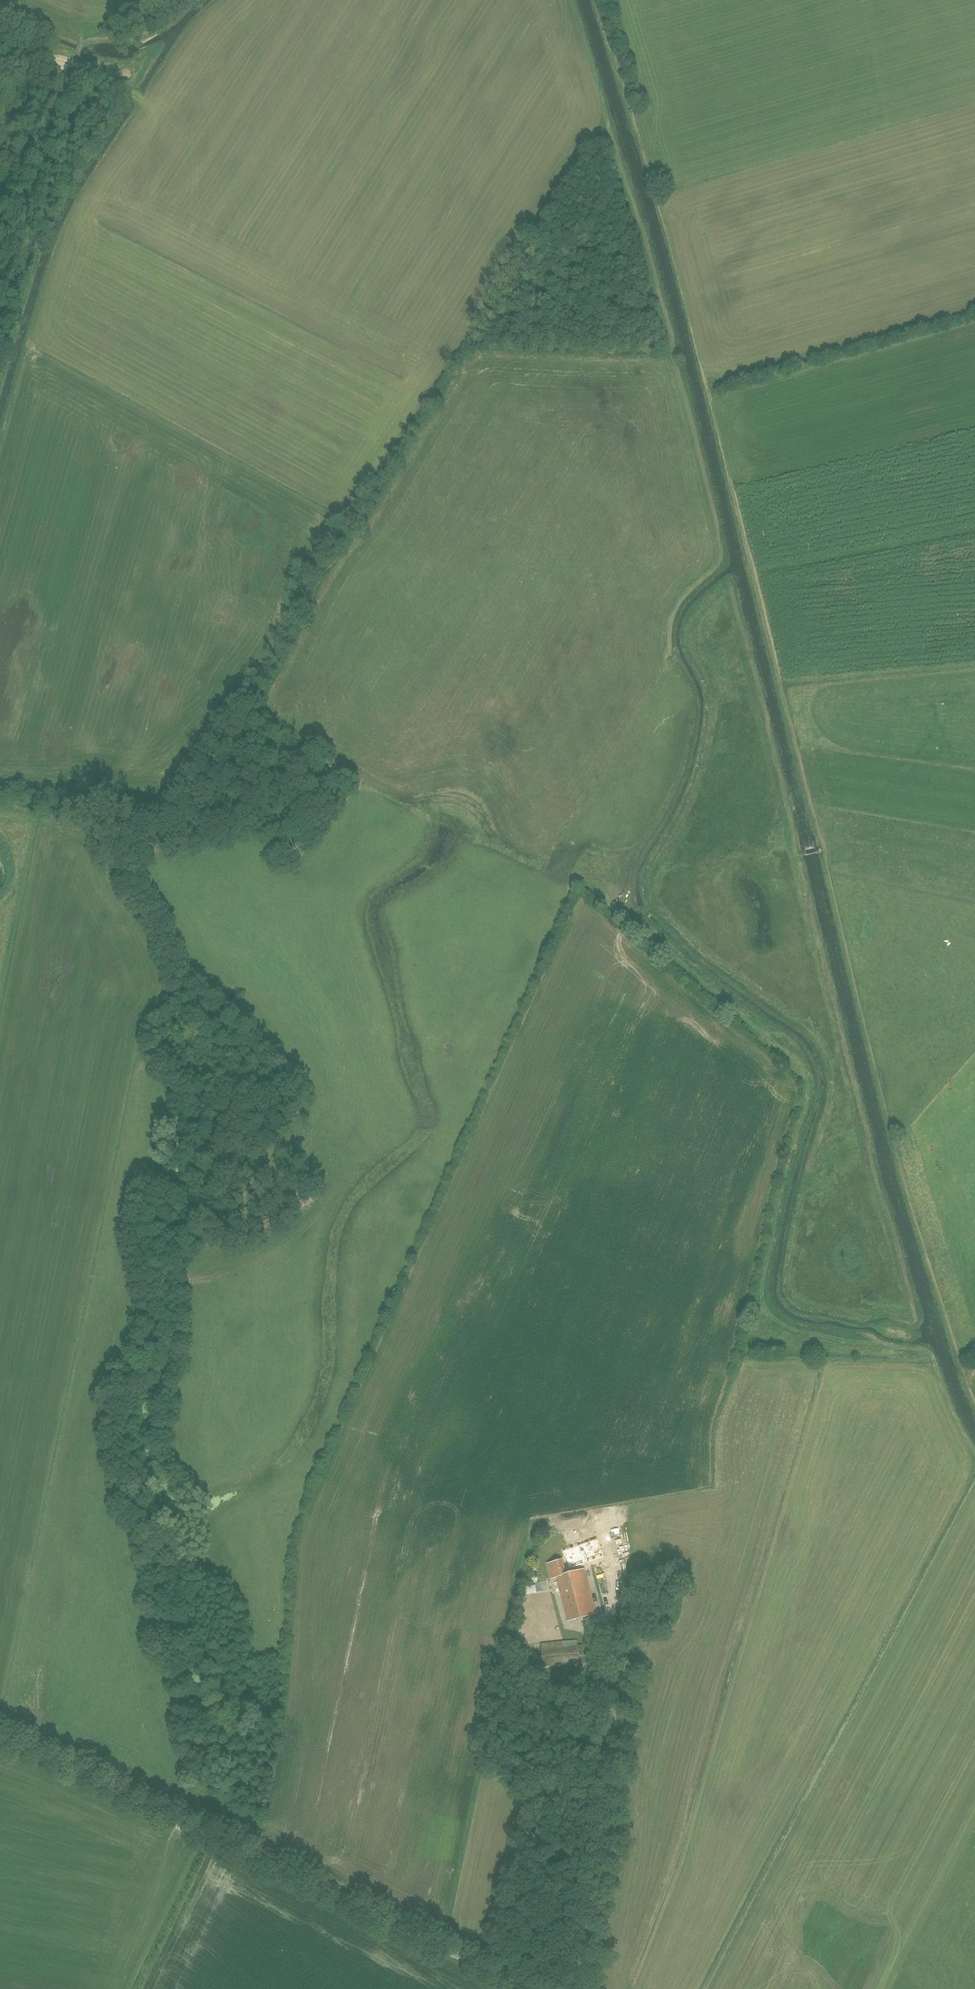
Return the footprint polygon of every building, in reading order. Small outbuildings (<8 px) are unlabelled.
[(565,1557),(567,1562),(569,1569),(584,1564),(587,1563),(603,1557),(597,1539),(563,1551),(565,1557)] [(596,1614),(584,1569),(565,1574),(562,1560),(547,1563),(551,1579),(557,1578),(568,1621),(596,1614)] [(543,1666),(580,1662),(579,1655),(583,1655),(583,1645),(578,1645),(578,1641),(541,1644),(543,1666)]
